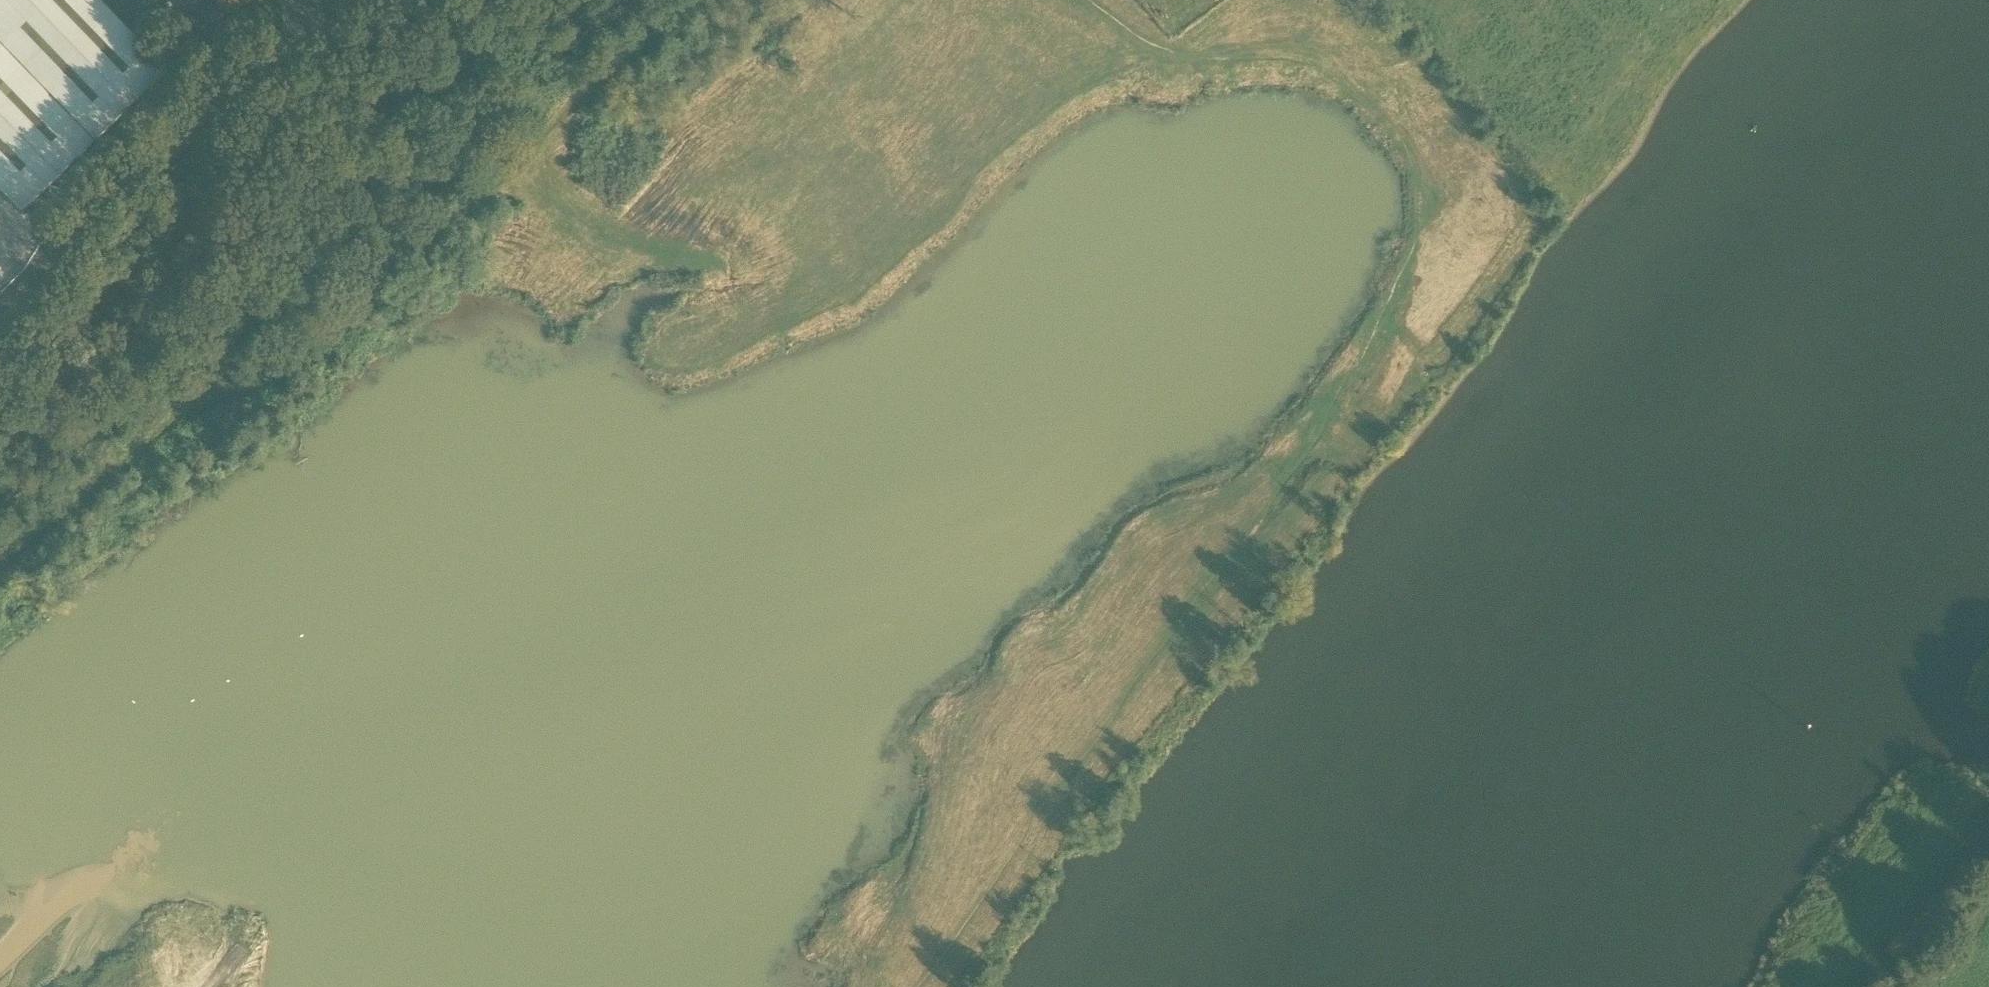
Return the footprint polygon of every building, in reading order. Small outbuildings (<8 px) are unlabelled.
[(22,212),(168,72),(98,0),(0,0),(0,189),(22,212)] [(170,11),(177,23),(218,0),(140,0),(152,21),(170,11)]
